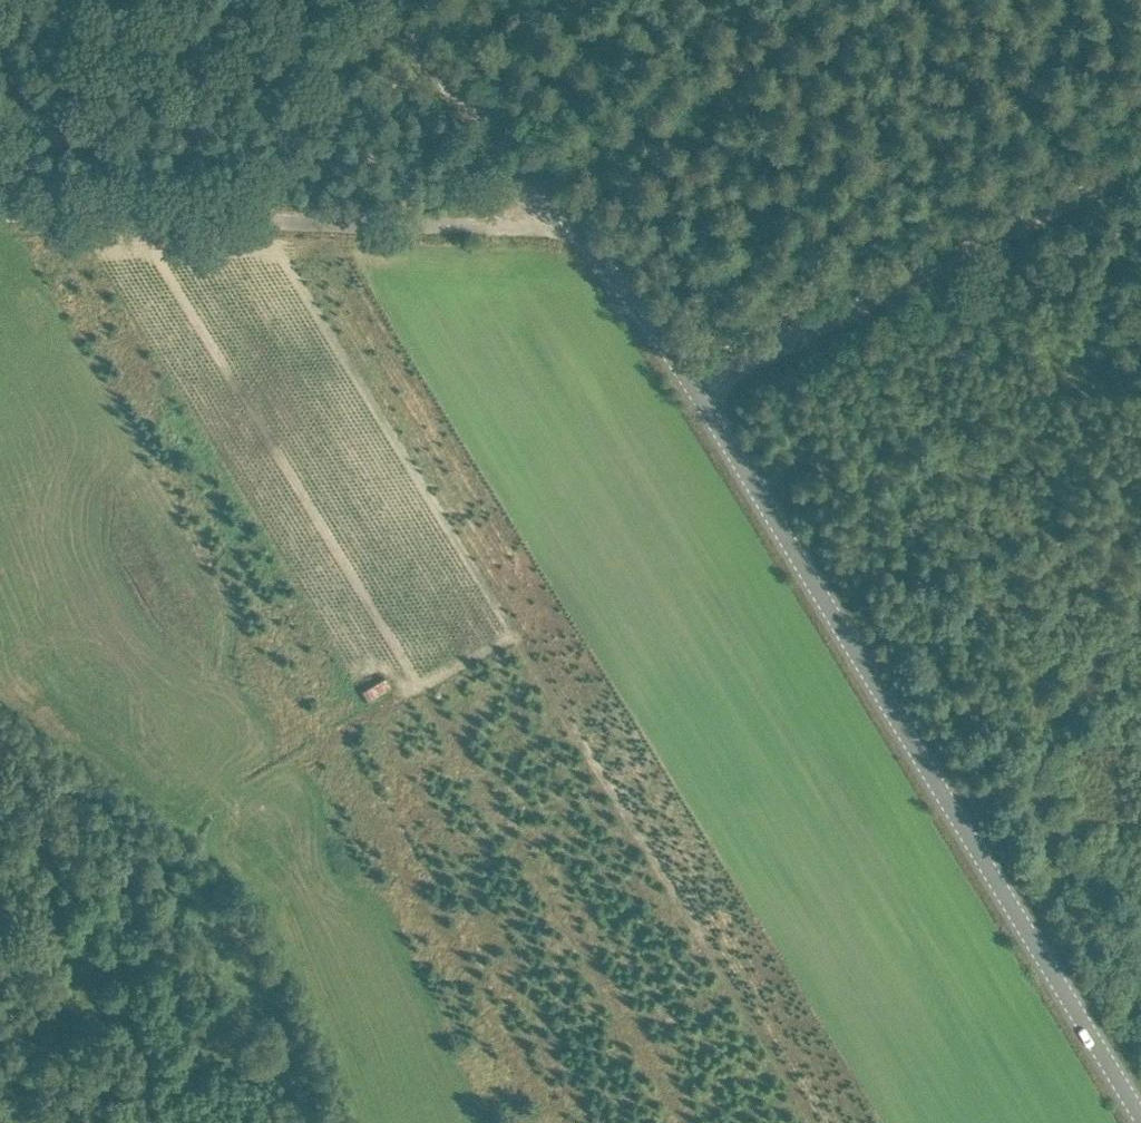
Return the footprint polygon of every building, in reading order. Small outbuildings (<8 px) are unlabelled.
[(372,697),(392,685),(386,676),(366,688),(372,697)]
